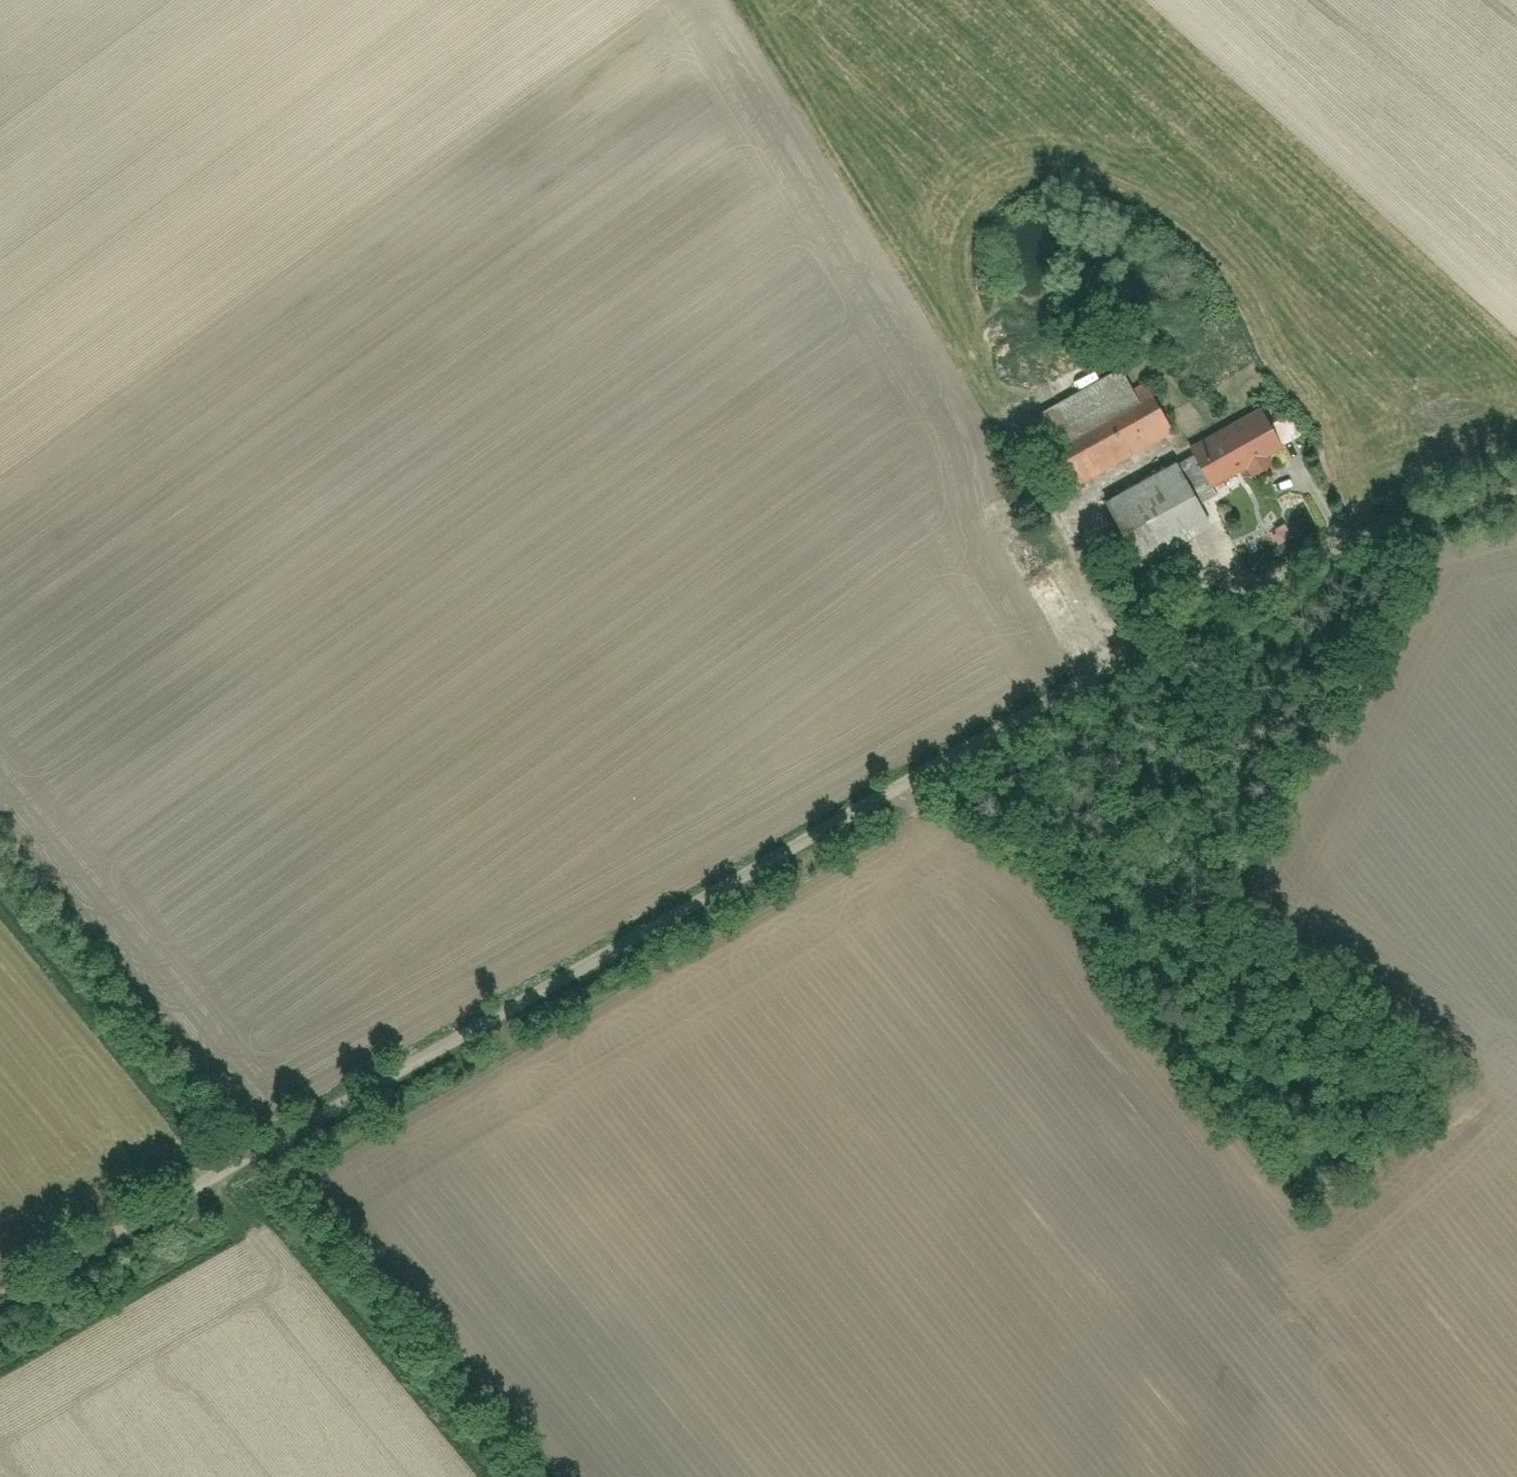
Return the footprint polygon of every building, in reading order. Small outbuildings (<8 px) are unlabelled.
[(1148,386),(1135,393),(1124,372),(1028,425),(1050,465),(1052,464),(1069,496),(1176,437),(1148,386)] [(1179,466),(1110,505),(1144,567),(1213,529),(1190,489),(1209,478),(1217,493),(1251,474),(1255,482),(1276,471),(1271,462),(1288,453),(1285,449),(1271,424),(1266,413),(1194,453),(1199,462),(1182,472),(1179,466)] [(1303,439),(1289,414),(1271,424),(1285,449),(1303,439)]
